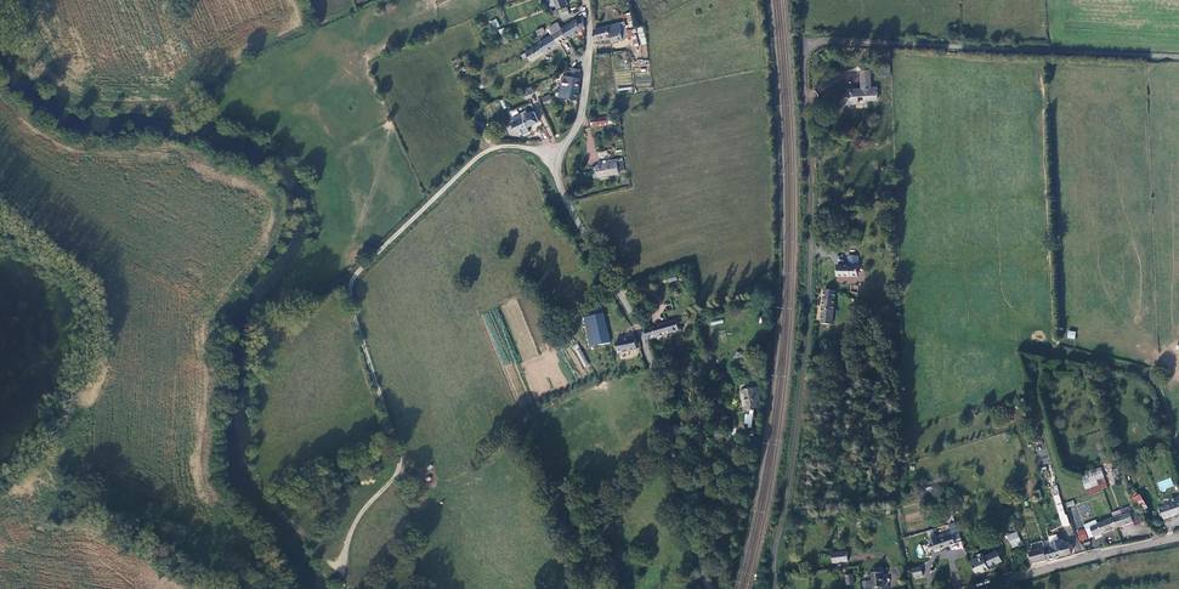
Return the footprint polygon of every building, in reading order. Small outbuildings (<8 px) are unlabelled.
[(551,6),(558,4),(559,9),(569,4),(567,0),(549,0),(551,6)] [(572,13),(568,6),(560,10),(563,17),(572,13)] [(583,15),(577,19),(567,25),(562,29),(569,38),(570,37),(586,27),(583,15)] [(490,21),(493,29),(499,26),(496,19),(490,21)] [(613,42),(624,38),(630,36),(625,19),(595,29),(595,42),(612,36),(613,42)] [(558,23),(552,27),(556,32),(560,43),(569,38),(562,29),(558,23)] [(643,27),(638,27),(640,45),(646,44),(643,27)] [(498,30),(501,37),(506,35),(503,28),(498,30)] [(545,52),(560,43),(556,32),(554,33),(539,42),(540,43),(545,52)] [(532,60),(545,52),(540,43),(526,52),(529,55),(532,60)] [(879,65),(878,75),(890,76),(890,65),(879,65)] [(571,76),(580,77),(581,69),(572,68),(571,76)] [(845,96),(845,103),(850,103),(849,102),(859,102),(858,94),(864,94),(864,98),(877,98),(876,87),(871,87),(870,68),(861,69),(861,87),(848,88),(848,96),(845,96)] [(580,77),(571,76),(563,75),(559,97),(577,100),(581,77),(580,77)] [(550,94),(541,98),(543,104),(552,100),(550,94)] [(514,127),(516,132),(539,120),(534,111),(526,115),(524,111),(521,113),(523,117),(515,120),(517,123),(514,124),(515,126),(514,127)] [(592,118),(593,124),(607,122),(606,115),(592,118)] [(595,164),(597,175),(618,172),(616,160),(595,164)] [(836,274),(858,275),(859,255),(850,255),(848,264),(837,263),(836,274)] [(833,325),(837,291),(825,289),(821,323),(833,325)] [(607,332),(603,314),(592,316),(596,334),(607,332)] [(596,334),(592,316),(584,317),(590,345),(597,344),(598,345),(609,343),(607,332),(596,334)] [(674,320),(673,319),(647,328),(645,329),(648,339),(650,338),(680,328),(676,319),(674,320)] [(1067,331),(1067,338),(1075,339),(1076,331),(1067,331)] [(638,349),(637,343),(636,338),(616,342),(619,353),(638,349)] [(577,343),(571,346),(574,351),(580,347),(577,343)] [(666,354),(656,357),(657,361),(675,355),(674,351),(671,352),(670,347),(664,349),(666,354)] [(580,348),(576,350),(584,367),(588,365),(580,348)] [(664,349),(654,352),(656,357),(666,354),(664,349)] [(732,359),(739,363),(743,355),(736,351),(732,359)] [(744,388),(744,391),(747,406),(747,409),(761,407),(757,386),(744,388)] [(745,414),(744,425),(752,426),(753,410),(749,409),(748,414),(745,414)] [(1114,478),(1120,477),(1117,468),(1111,470),(1114,478)] [(1082,476),(1088,494),(1108,488),(1102,469),(1082,476)] [(1147,508),(1140,495),(1133,499),(1140,511),(1147,508)] [(1067,524),(1064,514),(1059,497),(1055,499),(1059,515),(1063,525),(1067,524)] [(1160,509),(1163,520),(1178,514),(1178,498),(1170,501),(1171,506),(1160,509)] [(1113,513),(1115,518),(1133,512),(1131,507),(1113,513)] [(1115,518),(1113,518),(1116,528),(1133,522),(1132,518),(1137,516),(1135,511),(1133,512),(1115,518)] [(1138,519),(1137,516),(1132,518),(1133,522),(1135,527),(1142,525),(1140,518),(1138,519)] [(1093,537),(1116,528),(1113,518),(1109,521),(1098,524),(1099,526),(1090,528),(1093,537)] [(1085,525),(1087,530),(1090,528),(1099,526),(1098,524),(1097,521),(1085,525)] [(940,548),(955,544),(952,534),(951,531),(946,533),(946,534),(935,538),(936,540),(933,541),(936,549),(940,548)] [(1078,533),(1081,541),(1087,539),(1084,531),(1078,533)] [(1058,536),(1050,538),(1053,549),(1056,558),(1071,554),(1069,545),(1064,546),(1062,540),(1059,541),(1058,536)] [(1010,542),(1012,547),(1020,543),(1018,538),(1010,542)] [(1034,564),(1048,560),(1046,551),(1046,549),(1040,551),(1040,550),(1031,552),(1034,564)] [(1053,549),(1046,551),(1048,560),(1056,558),(1053,549)] [(971,561),(976,575),(989,570),(988,567),(1002,562),(998,551),(978,560),(977,558),(971,561)] [(848,560),(846,552),(832,553),(833,562),(848,560)] [(911,568),(914,578),(923,575),(920,565),(911,568)] [(867,588),(885,587),(883,568),(873,569),(873,573),(870,573),(871,581),(866,581),(867,588)] [(854,574),(846,575),(847,585),(855,585),(854,574)]
